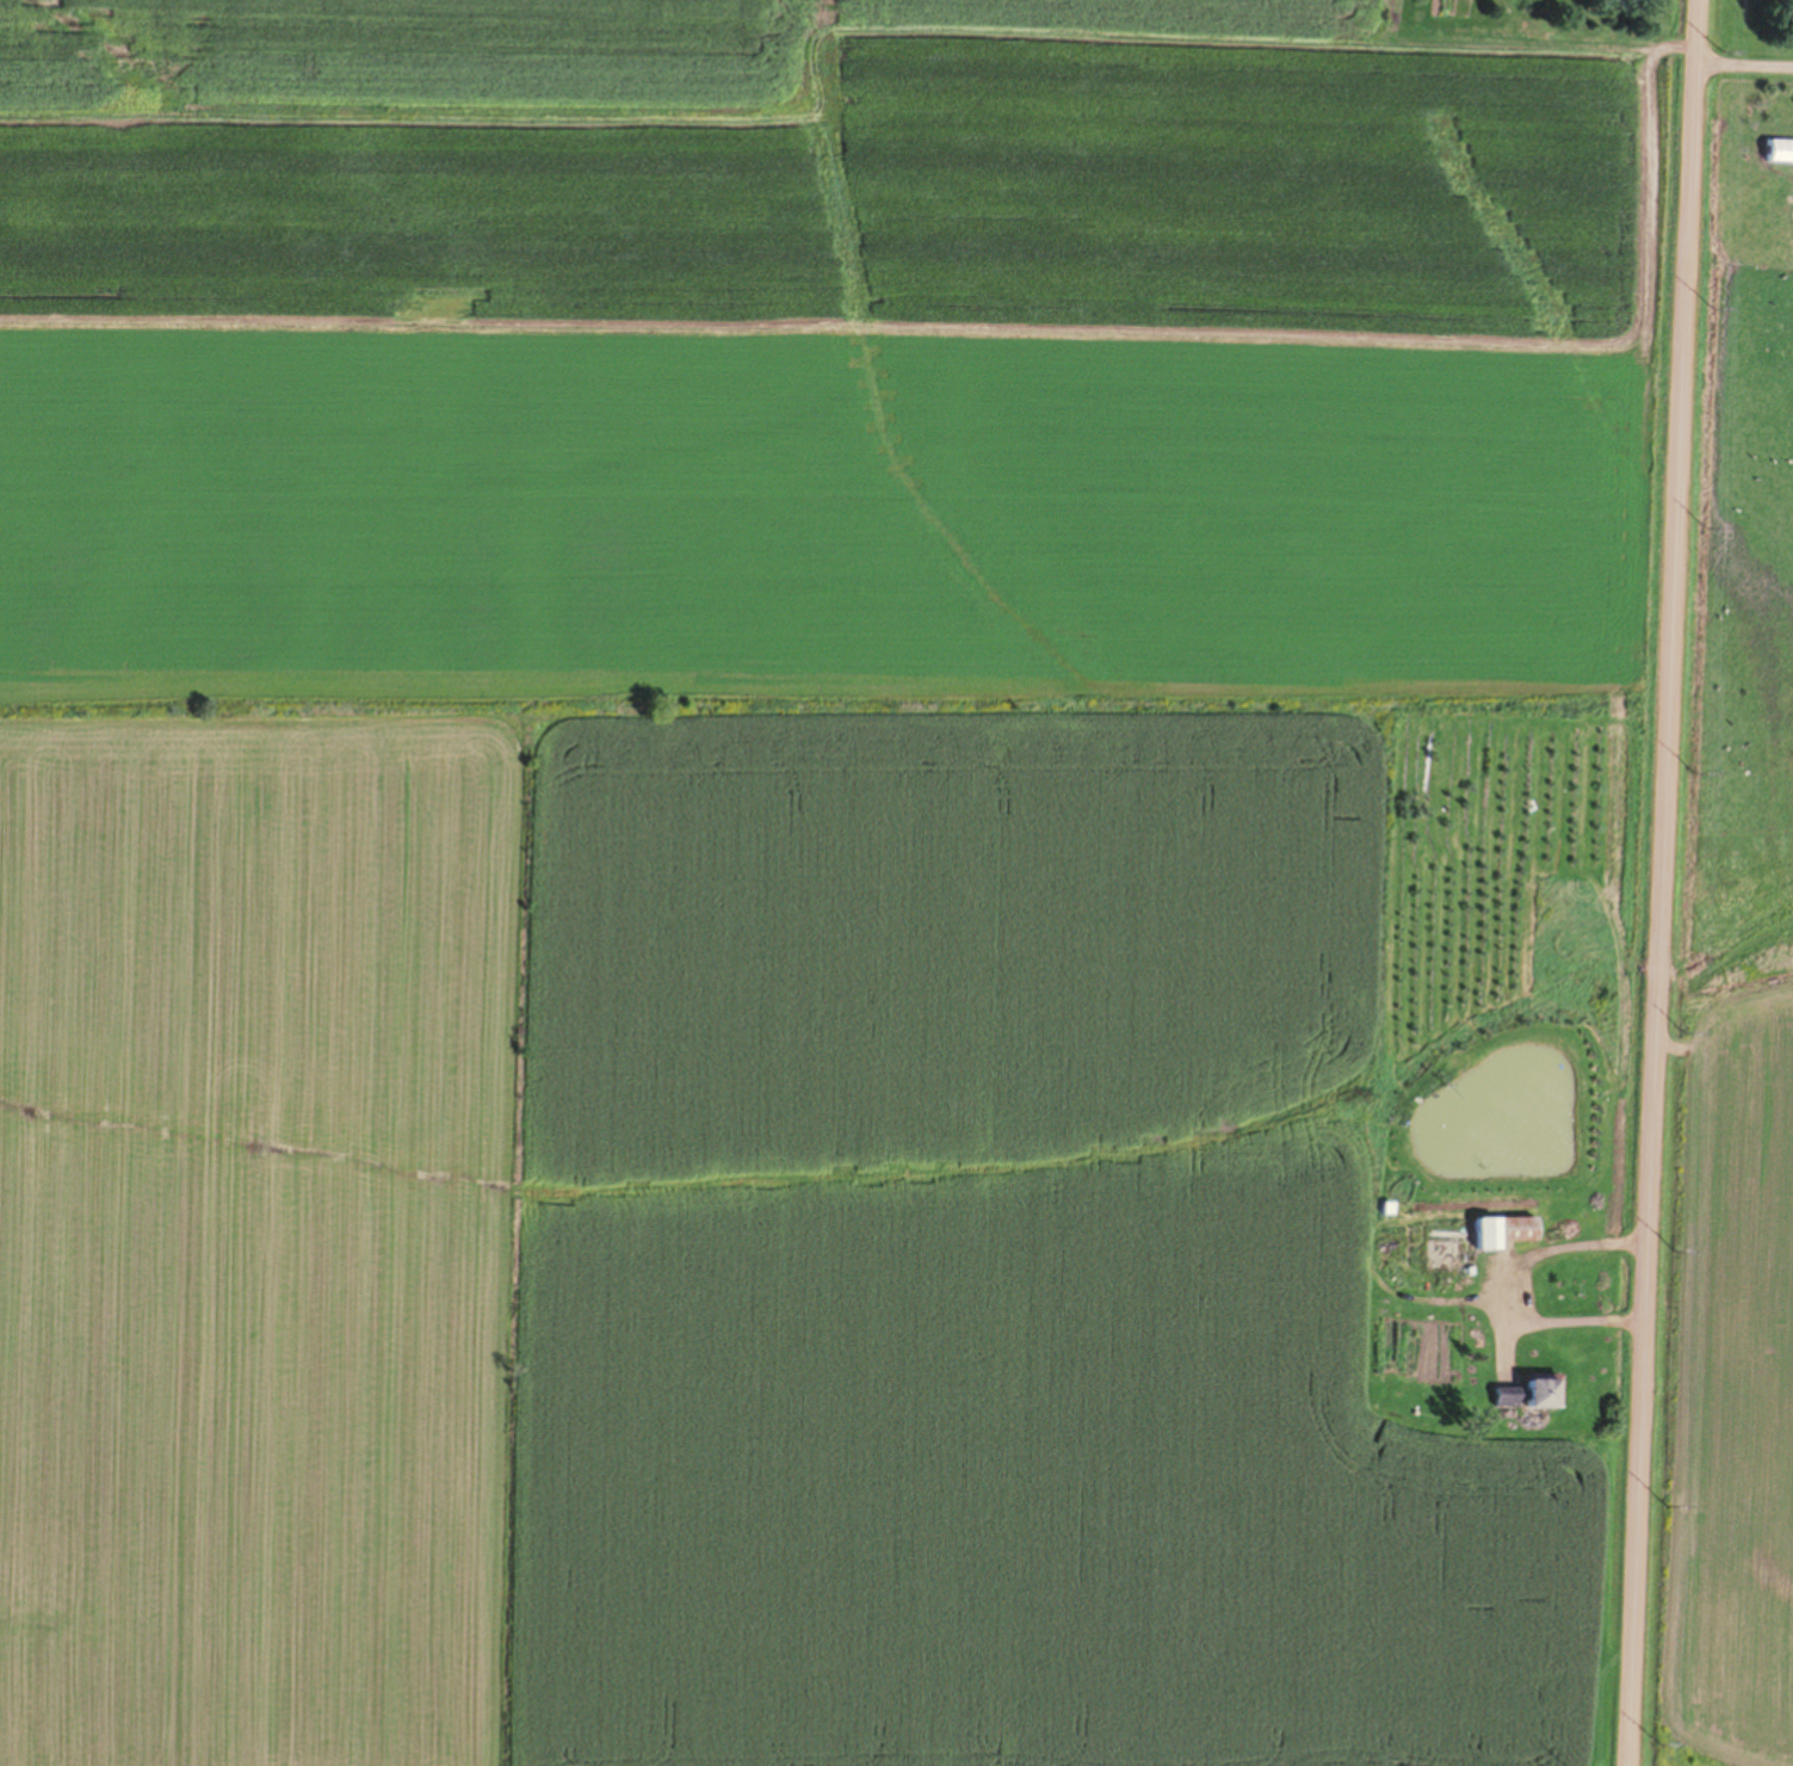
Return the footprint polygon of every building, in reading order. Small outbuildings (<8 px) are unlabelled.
[(1792,161),(1792,138),(1767,138),(1767,161),(1792,161)] [(1500,1239),(1537,1239),(1537,1215),(1476,1215),(1476,1248),(1500,1248),(1500,1239)] [(1560,1405),(1560,1372),(1527,1372),(1527,1385),(1495,1385),(1495,1405),(1560,1405)]
